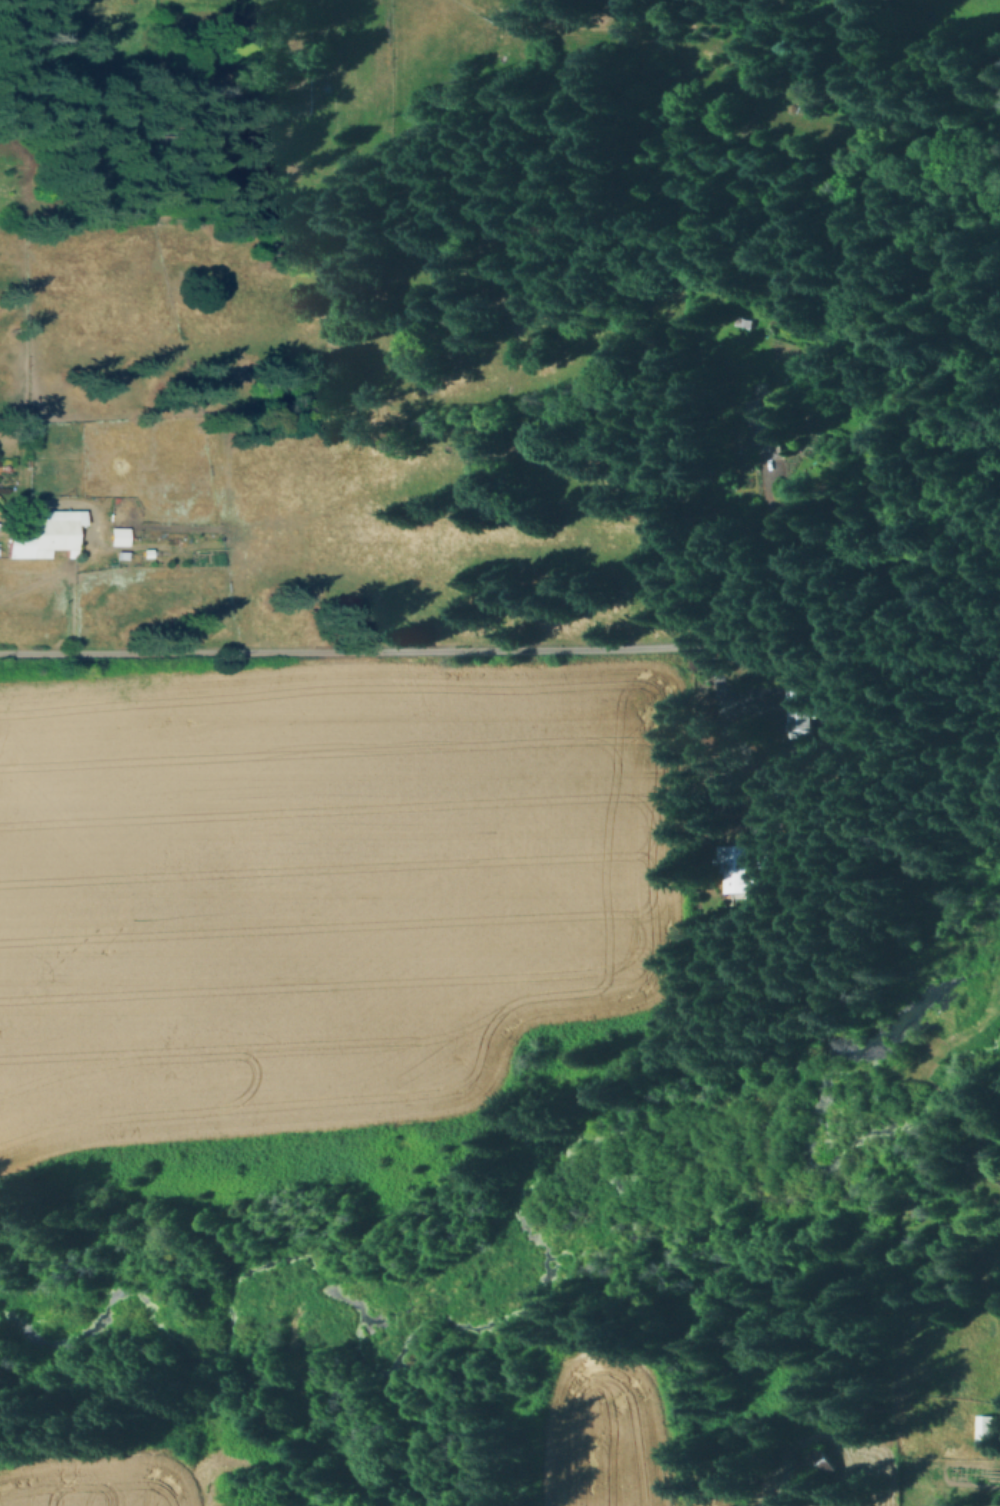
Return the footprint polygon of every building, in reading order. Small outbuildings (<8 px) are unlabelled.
[(753,317),(752,326),(737,324),(738,315),(753,317)] [(31,423),(23,423),(22,416),(40,415),(40,423),(31,423)] [(76,518),(76,548),(50,548),(50,557),(33,557),(33,556),(10,556),(10,540),(33,540),(33,511),(41,510),(41,519),(76,518)] [(129,527),(129,545),(127,545),(127,553),(119,553),(119,545),(111,545),(111,527),(129,527)] [(813,708),(813,710),(818,710),(818,717),(813,717),(813,738),(791,738),(789,686),(812,685),(813,708)] [(753,861),(753,863),(758,863),(758,855),(774,854),(775,876),(762,876),(762,879),(755,879),(755,891),(731,892),(730,872),(719,872),(718,860),(725,859),(724,846),(753,844),(753,857),(753,861)] [(997,1416),(995,1445),(979,1444),(981,1415),(997,1416)] [(838,1469),(811,1485),(797,1463),(824,1446),(838,1469)]
